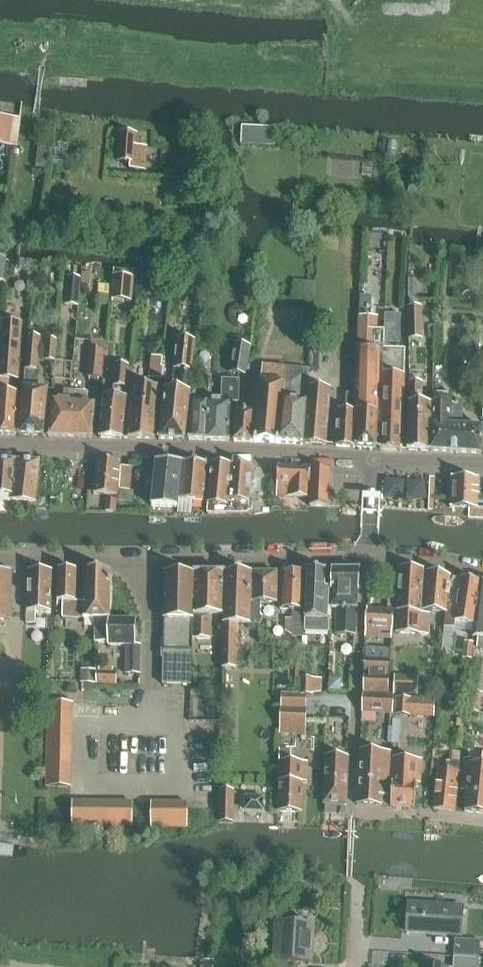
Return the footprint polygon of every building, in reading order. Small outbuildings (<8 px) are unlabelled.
[(17,147),(22,119),(20,118),(0,115),(0,144),(17,147)] [(274,146),(275,129),(242,128),(242,145),(274,146)] [(129,171),(145,171),(146,171),(147,148),(137,147),(137,135),(119,133),(118,163),(130,164),(129,171)] [(214,221),(203,220),(202,239),(212,240),(214,221)] [(134,278),(134,277),(114,276),(113,276),(110,300),(132,302),(134,278)] [(80,279),(68,278),(66,306),(78,307),(80,279)] [(409,336),(409,338),(423,338),(423,307),(409,307),(409,314),(409,336)] [(355,447),(355,448),(379,449),(381,414),(382,414),(385,350),(384,350),(384,344),(377,344),(377,337),(371,337),(372,317),(360,317),(355,447)] [(16,435),(19,395),(9,393),(10,382),(3,381),(4,378),(17,379),(22,322),(3,321),(0,367),(0,435),(16,435)] [(19,436),(44,436),(48,390),(36,389),(39,357),(41,338),(30,337),(19,436)] [(92,340),(91,350),(104,351),(105,342),(92,340)] [(159,439),(185,440),(192,373),(193,373),(196,342),(177,340),(172,382),(178,383),(177,392),(165,391),(159,439)] [(57,342),(48,341),(47,353),(56,353),(57,342)] [(70,345),(57,343),(55,366),(68,367),(70,345)] [(230,372),(246,375),(250,347),(235,345),(230,372)] [(310,369),(310,371),(320,371),(321,350),(311,349),(310,369)] [(101,378),(104,351),(91,350),(88,377),(101,378)] [(406,351),(385,350),(382,414),(380,449),(403,450),(405,415),(404,415),(404,375),(406,351)] [(162,358),(151,357),(149,379),(162,380),(163,369),(161,368),(162,358)] [(122,438),(127,398),(125,398),(128,365),(115,364),(113,397),(104,396),(100,438),(122,438)] [(254,443),(281,445),(284,367),(262,365),(261,382),(252,382),(251,396),(259,397),(257,412),(237,411),(234,441),(255,443),(254,443)] [(281,445),(303,445),(304,445),(309,388),(308,388),(310,371),(310,369),(284,367),(281,445)] [(190,440),(230,441),(232,381),(223,381),(223,401),(191,400),(190,440)] [(423,384),(410,383),(408,450),(430,451),(431,405),(422,405),(423,384)] [(124,438),(153,439),(158,388),(129,385),(124,438)] [(326,446),(331,390),(309,388),(304,445),(326,446)] [(52,399),(48,436),(71,437),(75,391),(64,390),(63,400),(52,399)] [(96,403),(87,402),(88,392),(75,391),(71,437),(92,437),(96,403)] [(355,448),(355,447),(354,447),(355,412),(356,412),(356,394),(355,394),(347,394),(346,411),(338,411),(337,447),(355,448)] [(431,451),(482,454),(482,428),(455,426),(455,420),(462,420),(462,403),(433,402),(431,451)] [(0,459),(0,494),(12,495),(14,460),(0,459)] [(40,460),(16,460),(12,498),(35,501),(40,460)] [(117,496),(120,463),(97,462),(94,494),(117,496)] [(177,508),(182,464),(156,463),(152,506),(177,508)] [(182,464),(177,508),(178,508),(178,513),(191,513),(192,501),(204,502),(207,464),(182,463),(182,464)] [(208,505),(208,513),(248,514),(249,503),(251,467),(212,464),(208,505)] [(121,465),(118,491),(133,492),(135,467),(121,465)] [(278,467),(278,468),(277,483),(282,483),(281,496),(309,498),(311,469),(278,467)] [(312,469),(310,507),(328,507),(329,470),(312,469)] [(478,478),(452,477),(451,507),(469,509),(469,517),(482,518),(482,509),(477,508),(478,478)] [(41,484),(40,497),(49,498),(51,485),(41,484)] [(115,512),(117,500),(107,500),(106,511),(115,512)] [(10,620),(11,614),(12,570),(0,569),(0,620),(10,620)] [(419,634),(420,621),(421,602),(422,585),(423,571),(401,570),(399,601),(397,633),(419,634)] [(27,621),(27,623),(36,624),(37,612),(51,612),(52,571),(29,571),(27,621)] [(63,602),(62,618),(84,619),(84,603),(75,603),(76,572),(59,571),(58,602),(63,602)] [(332,571),(307,572),(304,631),(330,632),(331,608),(332,571)] [(355,635),(358,571),(332,571),(331,608),(337,609),(336,634),(355,635)] [(480,583),(455,578),(451,577),(423,571),(422,585),(425,585),(423,611),(446,613),(445,620),(475,626),(480,583)] [(96,619),(110,620),(111,572),(85,572),(84,603),(84,619),(96,619)] [(301,630),(301,610),(302,610),(303,572),(282,573),(281,610),(292,610),(291,630),(301,630)] [(191,685),(193,573),(166,573),(164,641),(162,641),(162,658),(164,658),(163,685),(191,685)] [(224,573),(194,573),(193,639),(211,639),(211,615),(223,615),(224,573)] [(251,573),(226,573),(223,668),(235,668),(236,624),(250,624),(251,602),(251,573)] [(251,602),(250,624),(260,624),(261,603),(276,603),(277,573),(252,573),(252,602),(251,602)] [(480,583),(474,638),(478,638),(477,647),(482,648),(482,584),(480,583)] [(365,636),(366,636),(379,637),(380,628),(392,629),(393,611),(368,609),(365,636)] [(110,620),(96,619),(96,643),(108,643),(108,646),(127,647),(126,670),(138,670),(138,646),(135,645),(136,621),(110,620)] [(472,656),(474,640),(465,638),(463,655),(472,656)] [(390,651),(366,650),(365,665),(389,666),(390,651)] [(472,656),(471,656),(471,666),(481,667),(482,656),(472,656)] [(364,674),(364,694),(388,695),(389,666),(365,665),(364,674)] [(85,670),(85,683),(95,683),(95,670),(85,670)] [(97,672),(97,683),(116,684),(117,672),(97,672)] [(300,674),(299,694),(307,694),(312,695),(314,675),(300,674)] [(407,676),(395,676),(394,694),(418,695),(418,683),(406,682),(407,676)] [(282,693),(280,734),(292,734),(293,730),(306,731),(307,694),(299,694),(282,693)] [(394,695),(388,695),(364,694),(363,712),(393,713),(394,695)] [(467,697),(466,710),(474,711),(475,698),(467,697)] [(410,715),(411,699),(396,698),(395,714),(410,715)] [(73,704),(68,704),(49,703),(49,715),(73,716),(73,704)] [(48,727),(72,728),(73,716),(49,715),(48,727)] [(48,739),(72,740),(72,728),(48,727),(48,739)] [(48,751),(72,752),(72,740),(48,739),(48,751)] [(302,782),(307,782),(307,762),(291,762),(291,750),(280,749),(278,811),(301,812),(302,782)] [(48,763),(72,764),(72,752),(48,751),(48,763)] [(381,806),(382,797),(389,797),(391,752),(360,751),(357,805),(381,806)] [(482,753),(482,761),(465,759),(461,791),(467,792),(465,812),(482,814),(482,753)] [(348,757),(326,756),(324,804),(346,805),(348,757)] [(414,808),(416,782),(421,783),(422,758),(394,757),(391,807),(414,808)] [(433,809),(455,811),(460,763),(451,762),(450,771),(437,770),(433,809)] [(47,775),(71,776),(72,764),(48,763),(47,775)] [(71,776),(47,775),(47,787),(71,788),(71,776)] [(234,791),(220,791),(220,822),(233,823),(234,791)] [(245,796),(244,811),(265,812),(265,797),(245,796)] [(85,826),(85,802),(73,802),(73,826),(85,826)] [(85,802),(85,826),(97,826),(97,802),(85,802)] [(97,802),(97,826),(109,826),(109,802),(97,802)] [(109,802),(109,826),(121,827),(121,803),(109,802)] [(121,803),(121,827),(133,827),(133,803),(121,803)] [(164,827),(164,803),(152,803),(152,827),(164,827)] [(164,803),(164,827),(176,827),(176,803),(164,803)] [(176,803),(176,827),(188,827),(188,803),(176,803)] [(409,904),(407,932),(451,935),(462,936),(464,908),(453,907),(409,904)] [(312,963),(315,923),(276,920),(273,960),(263,959),(262,966),(288,966),(288,962),(312,963)] [(454,956),(479,958),(480,942),(456,940),(454,956)] [(454,958),(454,966),(482,966),(482,960),(454,958)]
